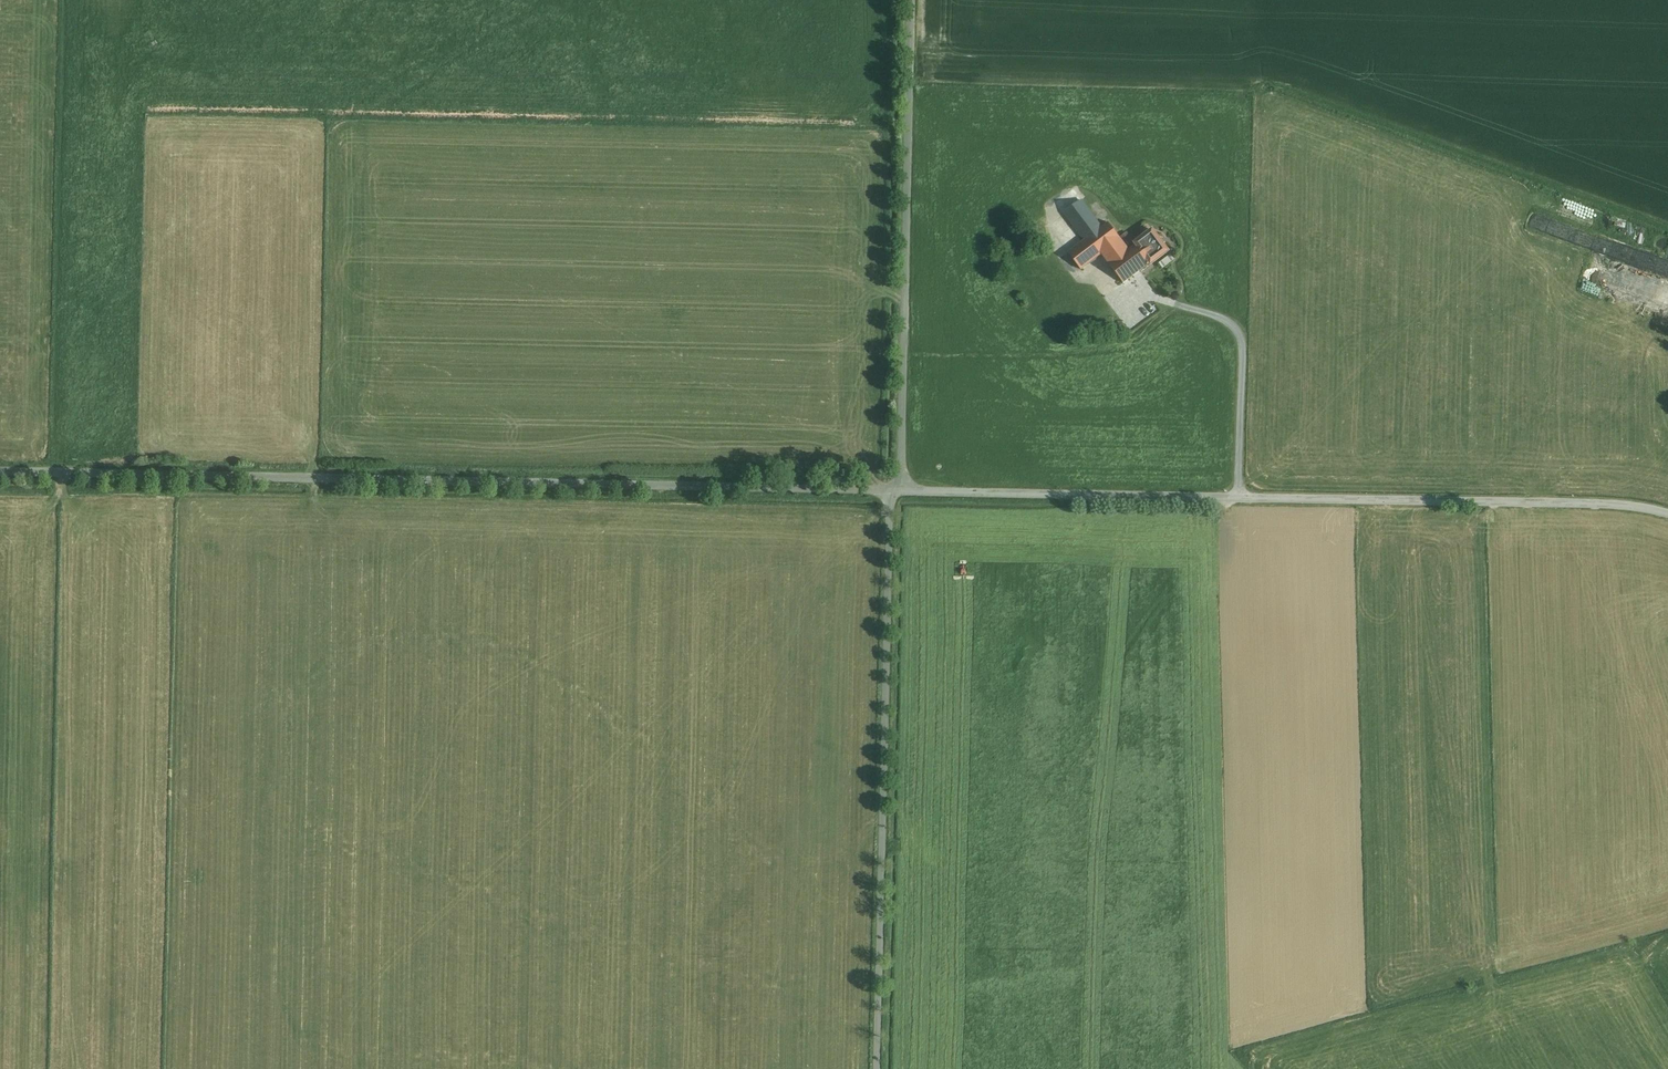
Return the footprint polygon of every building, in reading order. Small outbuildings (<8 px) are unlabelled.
[(1097,222),(1081,200),(1065,213),(1065,214),(1085,240),(1093,234),(1089,228),(1097,222)] [(1065,214),(1049,226),(1069,253),(1085,240),(1065,214)] [(1109,222),(1102,228),(1097,222),(1089,228),(1093,234),(1085,240),(1069,253),(1081,270),(1102,254),(1123,283),(1150,263),(1136,244),(1129,250),(1109,222)] [(1153,230),(1135,243),(1150,263),(1151,264),(1169,251),(1153,230)] [(1171,254),(1159,263),(1163,268),(1175,259),(1171,254)]
